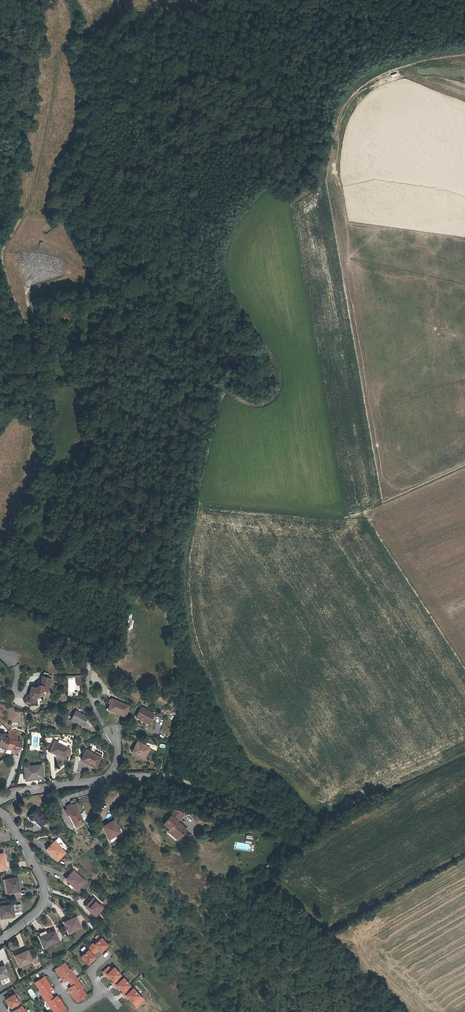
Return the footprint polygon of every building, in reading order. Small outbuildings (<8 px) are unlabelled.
[(31,694),(36,695),(37,695),(38,690),(43,688),(47,689),(51,676),(42,673),(40,682),(38,683),(35,685),(31,684),(29,693),(31,694)] [(80,686),(75,686),(75,678),(68,678),(68,692),(80,692),(80,686)] [(111,698),(107,709),(124,716),(128,705),(111,698)] [(142,703),(136,713),(149,720),(154,710),(142,703)] [(75,710),(70,718),(83,724),(87,715),(75,710)] [(1,746),(1,748),(6,749),(6,747),(14,749),(14,751),(19,752),(22,743),(17,742),(19,734),(11,732),(9,735),(0,733),(0,745),(1,746)] [(55,741),(50,751),(65,758),(66,756),(69,758),(71,753),(68,751),(70,748),(55,741)] [(137,743),(132,752),(144,760),(150,750),(137,743)] [(87,750),(81,759),(96,767),(101,758),(103,754),(96,750),(94,754),(87,750)] [(31,775),(34,775),(34,778),(43,776),(41,763),(23,765),(25,777),(31,776),(31,775)] [(61,818),(63,817),(70,829),(78,824),(77,822),(74,816),(72,812),(73,811),(71,806),(66,808),(67,809),(62,811),(59,813),(61,818)] [(168,814),(169,815),(162,823),(168,828),(167,829),(174,836),(174,835),(178,838),(185,830),(176,821),(175,820),(181,813),(178,810),(173,810),(168,814)] [(29,824),(31,822),(38,829),(45,822),(34,811),(26,819),(26,820),(26,821),(26,823),(28,823),(29,824)] [(102,834),(103,833),(108,841),(117,835),(110,824),(99,830),(102,834)] [(174,836),(167,829),(166,830),(176,840),(178,838),(174,835),(174,836)] [(51,859),(50,860),(54,863),(63,855),(52,844),(44,851),(51,859)] [(71,888),(70,889),(73,892),(82,884),(71,874),(63,881),(71,888)] [(14,881),(3,883),(5,896),(16,894),(14,886),(15,885),(14,881)] [(16,894),(5,896),(6,902),(17,901),(16,894)] [(90,911),(90,912),(93,915),(101,907),(99,905),(92,898),(84,905),(90,911)] [(8,908),(0,909),(0,920),(6,919),(6,920),(10,919),(9,915),(9,908),(8,908)] [(70,921),(63,924),(66,934),(78,930),(75,919),(70,920),(70,921)] [(47,934),(39,938),(43,947),(57,941),(54,932),(47,935),(47,934)] [(90,946),(95,952),(98,950),(100,952),(107,945),(101,938),(94,944),(93,943),(90,946)] [(93,955),(95,952),(90,946),(87,949),(88,950),(81,956),(87,963),(94,957),(93,955)] [(18,953),(14,955),(18,965),(30,960),(26,951),(19,953),(18,953)] [(68,970),(63,962),(54,969),(59,976),(61,976),(64,981),(66,979),(69,982),(75,978),(69,969),(68,970)] [(0,968),(0,979),(4,978),(5,979),(9,977),(4,966),(0,968)] [(108,966),(102,972),(105,975),(106,974),(112,981),(118,977),(120,975),(113,967),(111,969),(108,966)] [(53,1011),(60,1011),(65,1009),(59,1001),(58,1002),(55,997),(52,999),(48,992),(50,990),(47,985),(48,984),(43,977),(34,983),(39,990),(37,991),(43,1000),(49,1008),(50,1008),(53,1011)] [(112,981),(111,982),(114,985),(115,984),(122,992),(129,985),(123,978),(120,980),(118,977),(112,981)] [(81,987),(75,978),(69,982),(71,986),(69,987),(72,992),(71,993),(76,1001),(85,995),(80,988),(81,987)] [(122,992),(121,993),(124,996),(125,995),(131,1002),(139,995),(132,988),(130,990),(127,987),(122,992)] [(19,1003),(13,995),(5,1000),(11,1008),(13,1007),(15,1010),(21,1007),(22,1006),(20,1002),(19,1003)]
